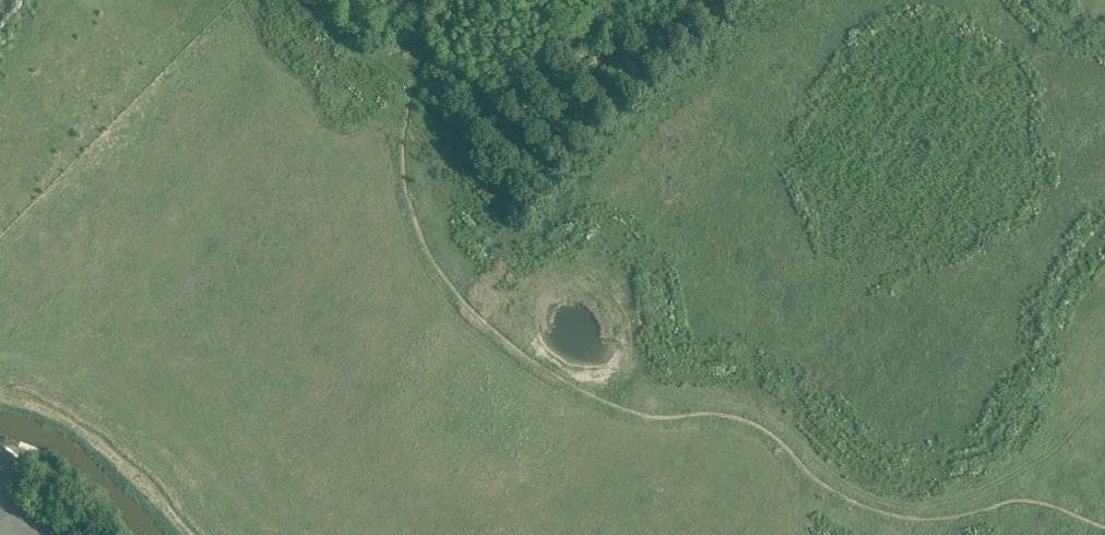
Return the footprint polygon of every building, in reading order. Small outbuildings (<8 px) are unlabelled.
[(14,461),(0,449),(0,479),(14,461)]
